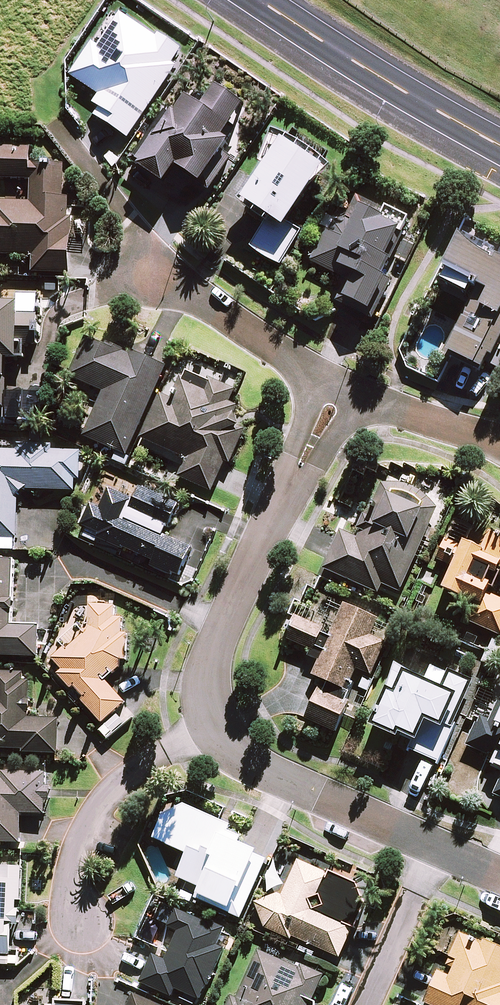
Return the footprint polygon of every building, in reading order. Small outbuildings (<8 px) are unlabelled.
[(132,142),(181,70),(177,67),(186,53),(162,37),(160,40),(124,16),(102,50),(95,45),(73,78),(103,98),(97,107),(104,112),(98,120),(132,142)] [(206,110),(191,100),(180,116),(177,114),(158,142),(160,144),(143,170),(169,187),(181,170),(203,186),(202,187),(212,194),(236,161),(226,154),(233,144),(227,140),(248,109),(220,90),(206,110)] [(276,133),(264,166),(269,169),(247,202),(273,220),(254,251),(261,256),(268,261),(276,265),(284,269),(305,235),(292,226),(324,179),(335,170),(328,163),(317,155),(305,147),(293,141),(276,133)] [(36,260),(36,276),(73,277),(75,221),(72,221),(73,201),(67,201),(68,168),(34,167),(35,152),(5,151),(4,182),(35,184),(34,206),(0,205),(0,258),(36,260)] [(405,236),(413,221),(389,209),(387,212),(361,199),(350,221),(338,225),(333,234),(330,233),(313,265),(349,284),(339,304),(349,309),(375,323),(395,283),(386,279),(407,237),(405,236)] [(451,354),(457,357),(485,371),(492,358),(495,359),(499,349),(499,254),(464,236),(446,272),(483,290),(451,354)] [(9,413),(11,361),(28,362),(28,348),(41,349),(41,318),(22,317),(23,306),(0,305),(0,413),(9,413)] [(87,440),(131,460),(171,370),(134,354),(132,357),(126,355),(127,353),(111,346),(110,349),(89,340),(72,379),(107,395),(87,440)] [(164,397),(144,442),(189,462),(181,480),(216,495),(229,465),(234,468),(249,433),(242,430),(246,420),(238,416),(241,408),(234,405),(239,393),(216,383),(213,381),(207,394),(182,383),(174,401),(164,397)] [(0,453),(0,540),(21,540),(22,499),(29,493),(78,495),(78,483),(84,483),(85,455),(56,454),(57,448),(21,447),(20,453),(0,453)] [(404,484),(382,483),(357,538),(339,530),(323,568),(377,592),(380,583),(399,591),(438,504),(426,499),(427,495),(404,484)] [(183,582),(196,551),(167,539),(171,530),(173,531),(183,507),(144,490),(138,503),(113,492),(104,512),(95,508),(86,528),(103,536),(101,542),(125,552),(126,550),(157,564),(154,570),(183,582)] [(452,566),(443,587),(478,602),(469,622),(499,635),(499,600),(486,593),(499,561),(499,536),(489,531),(481,548),(464,540),(447,532),(435,559),(452,566)] [(42,661),(43,628),(15,627),(15,614),(17,614),(17,602),(16,602),(17,562),(0,562),(0,660),(42,661)] [(313,675),(321,678),(304,719),(335,732),(355,684),(350,681),(356,667),(372,674),(392,625),(343,605),(332,632),(294,616),(283,643),(320,658),(313,675)] [(109,684),(124,671),(124,663),(130,663),(131,637),(126,637),(127,621),(118,621),(118,609),(94,608),(92,629),(86,635),(88,637),(70,653),(68,651),(56,662),(66,674),(61,678),(75,693),(78,689),(88,701),(85,704),(106,727),(129,706),(109,684)] [(420,650),(408,646),(401,666),(395,664),(374,726),(414,740),(410,751),(440,761),(468,681),(448,674),(415,662),(420,650)] [(26,753),(26,756),(62,757),(63,722),(32,721),(33,684),(27,684),(27,676),(0,675),(0,752),(26,753)] [(481,715),(466,745),(499,761),(499,724),(481,715)] [(25,846),(25,817),(50,817),(50,803),(54,803),(55,789),(50,789),(51,775),(8,775),(8,781),(0,781),(0,846),(25,846)] [(241,830),(199,812),(192,828),(166,817),(157,837),(189,851),(179,875),(201,884),(198,889),(230,903),(238,883),(252,889),(264,861),(233,848),(241,830)] [(366,901),(357,882),(327,869),(325,873),(297,861),(283,893),(255,900),(266,929),(291,940),(293,937),(338,956),(351,927),(354,929),(366,901)] [(14,958),(15,928),(23,928),(24,913),(20,912),(20,904),(25,904),(26,870),(5,869),(4,882),(0,882),(0,958),(14,958)] [(223,928),(175,907),(167,925),(178,930),(165,960),(152,954),(139,981),(171,995),(174,987),(200,999),(224,946),(216,942),(223,928)] [(483,938),(481,942),(460,933),(446,964),(453,967),(449,976),(437,971),(424,1002),(431,1004),(499,1004),(499,992),(499,989),(499,946),(483,938)] [(258,950),(236,999),(231,996),(227,1004),(314,1004),(315,1002),(312,1000),(323,975),(298,964),(296,968),(258,950)] [(133,993),(128,1004),(159,1004),(133,993)]
